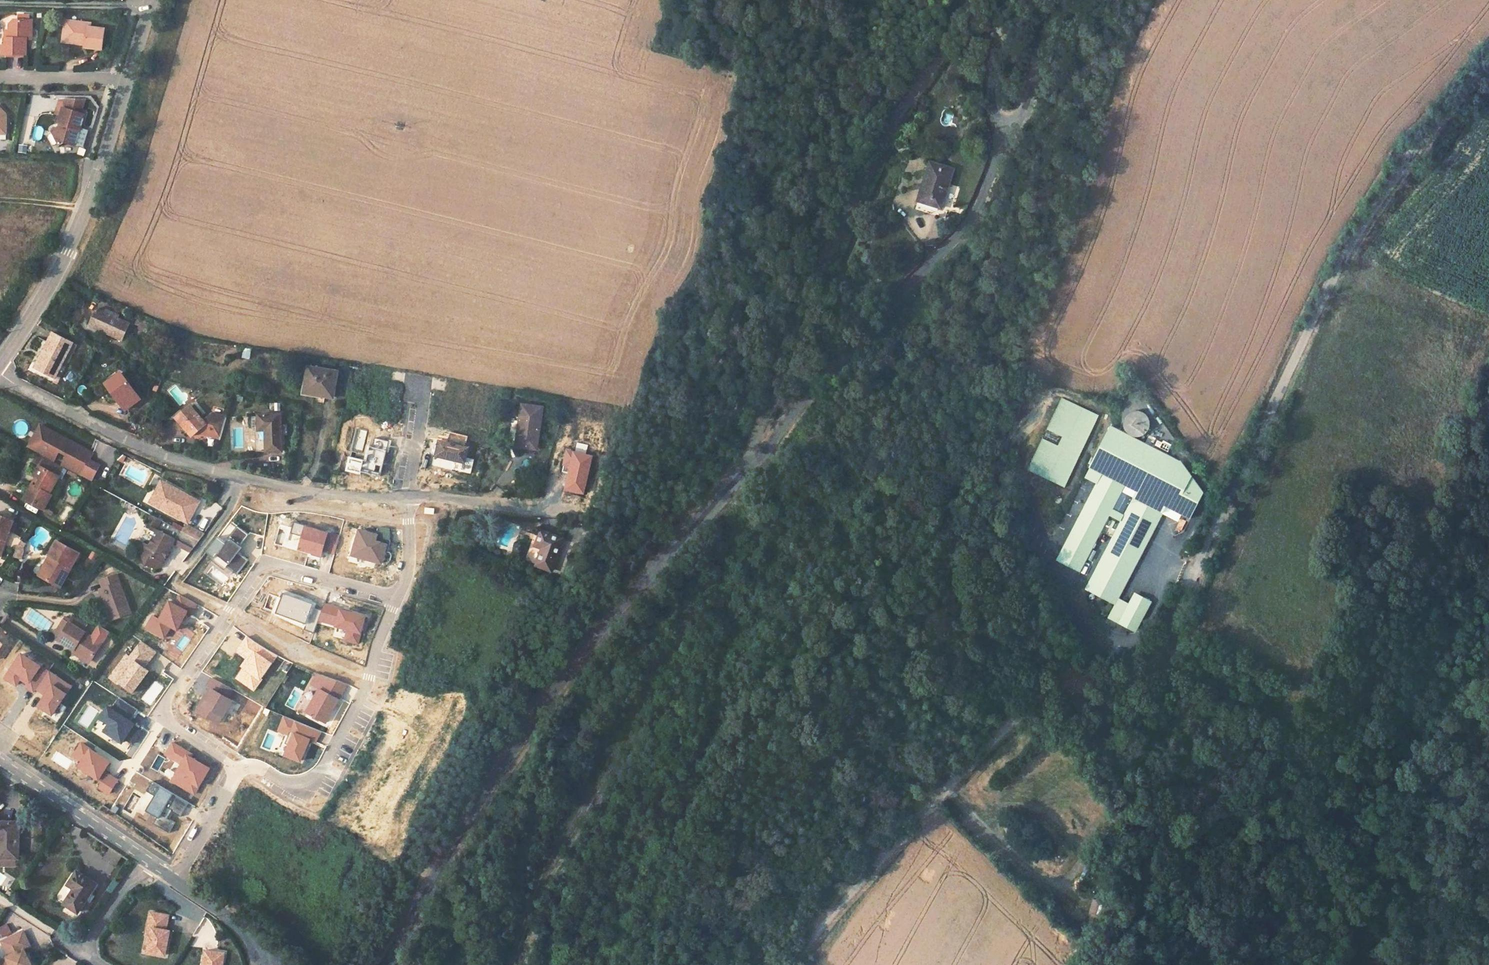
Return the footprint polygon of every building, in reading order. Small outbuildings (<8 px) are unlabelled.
[(23,55),(23,38),(25,38),(25,20),(11,20),(9,24),(9,30),(9,38),(5,38),(5,44),(5,54),(23,55)] [(61,37),(82,41),(82,44),(81,47),(99,49),(102,29),(90,28),(90,24),(64,20),(61,37)] [(61,106),(55,125),(48,129),(51,136),(55,143),(62,139),(73,143),(82,113),(61,106)] [(19,144),(18,152),(27,153),(28,145),(19,144)] [(930,163),(918,201),(941,208),(939,216),(950,219),(960,188),(949,184),(953,170),(930,163)] [(918,201),(916,209),(939,216),(941,208),(918,201)] [(105,313),(98,310),(89,329),(106,337),(108,334),(121,340),(129,324),(117,318),(118,314),(107,309),(105,313)] [(151,324),(138,318),(134,325),(138,327),(137,329),(147,334),(151,324)] [(72,344),(52,333),(35,368),(55,378),(72,344)] [(739,336),(731,335),(728,354),(737,355),(739,336)] [(243,349),(242,358),(249,359),(251,350),(243,349)] [(262,358),(256,357),(253,370),(260,371),(262,358)] [(338,372),(309,367),(305,393),(333,398),(338,372)] [(121,372),(105,384),(125,411),(141,399),(121,372)] [(1027,470),(1065,488),(1099,415),(1061,398),(1027,470)] [(543,408),(522,405),(516,446),(537,449),(543,408)] [(202,420),(190,406),(175,418),(191,437),(200,429),(205,435),(220,439),(226,418),(211,413),(202,420)] [(1143,413),(1139,411),(1133,411),(1129,413),(1125,417),(1123,422),(1123,427),(1126,432),(1129,435),(1134,437),(1139,437),(1144,435),(1148,431),(1150,426),(1149,421),(1147,416),(1143,413)] [(281,414),(252,415),(252,429),(255,429),(256,452),(282,452),(281,414)] [(1177,524),(1182,515),(1190,520),(1203,493),(1179,461),(1110,426),(1083,479),(1095,485),(1056,560),(1079,573),(1107,516),(1121,523),(1085,590),(1114,605),(1161,515),(1177,524)] [(60,434),(50,429),(39,450),(94,479),(101,465),(91,459),(95,453),(67,438),(66,440),(59,436),(60,434)] [(468,436),(449,432),(447,441),(437,439),(433,457),(465,464),(468,446),(466,445),(468,436)] [(345,468),(379,476),(387,441),(374,438),(372,447),(366,445),(363,460),(347,456),(345,468)] [(561,464),(570,466),(564,491),(584,495),(593,456),(576,452),(577,450),(565,447),(561,464)] [(38,453),(33,461),(37,464),(42,455),(38,453)] [(39,477),(35,485),(31,483),(27,490),(23,498),(43,509),(51,494),(49,492),(58,475),(45,468),(50,459),(42,455),(37,464),(32,474),(35,475),(39,477)] [(45,468),(58,475),(63,466),(50,459),(45,468)] [(160,490),(164,482),(160,480),(156,488),(160,490)] [(156,505),(181,519),(193,497),(164,482),(160,490),(156,488),(150,498),(158,502),(156,505)] [(151,513),(149,517),(150,518),(148,523),(150,529),(155,532),(162,519),(151,513)] [(14,520),(0,514),(0,555),(14,520)] [(144,541),(141,548),(145,565),(149,563),(157,568),(160,567),(174,542),(190,551),(199,539),(187,533),(181,530),(162,519),(155,532),(148,544),(144,541)] [(187,533),(191,527),(185,523),(181,530),(187,533)] [(297,550),(321,558),(323,551),(329,533),(305,525),(297,550)] [(242,548),(239,546),(248,535),(236,526),(228,536),(223,542),(217,537),(205,552),(210,556),(208,558),(222,570),(226,566),(236,574),(248,561),(238,552),(242,548)] [(203,533),(191,527),(187,533),(199,539),(203,533)] [(349,556),(382,566),(388,544),(377,541),(379,534),(357,527),(349,556)] [(541,530),(536,545),(543,548),(537,565),(552,570),(563,538),(541,530)] [(323,551),(334,555),(340,534),(329,531),(329,533),(323,551)] [(58,539),(49,555),(53,557),(42,577),(60,587),(80,552),(58,539)] [(129,554),(137,555),(138,546),(131,545),(129,554)] [(18,546),(15,550),(12,560),(17,562),(19,554),(22,549),(18,546)] [(49,555),(38,575),(42,577),(53,557),(49,555)] [(99,588),(111,620),(131,613),(116,573),(100,579),(102,587),(99,588)] [(1152,602),(1134,593),(1129,604),(1118,598),(1108,618),(1136,633),(1152,602)] [(304,623),(311,604),(283,594),(275,613),(304,623)] [(163,640),(171,628),(177,631),(187,610),(167,600),(158,617),(152,614),(144,628),(163,640)] [(366,616),(325,603),(320,622),(346,631),(343,641),(357,645),(366,616)] [(102,643),(83,631),(87,625),(79,619),(75,626),(68,622),(69,620),(64,616),(63,618),(59,624),(65,627),(60,635),(57,639),(75,649),(91,660),(102,643)] [(54,631),(60,635),(65,627),(59,624),(54,631)] [(279,656),(246,636),(234,653),(245,659),(239,667),(242,668),(234,679),(254,692),(263,680),(261,678),(279,656)] [(140,641),(130,656),(125,653),(107,676),(131,695),(149,671),(144,667),(145,668),(156,652),(140,641)] [(72,654),(89,664),(91,660),(75,649),(72,654)] [(48,671),(20,652),(2,679),(15,687),(20,680),(26,684),(24,687),(33,693),(48,671)] [(52,717),(73,686),(50,671),(37,691),(43,695),(35,706),(52,717)] [(311,686),(317,688),(305,713),(326,724),(340,696),(344,698),(349,684),(316,673),(311,686)] [(233,690),(210,677),(205,685),(207,687),(193,712),(219,726),(233,701),(229,699),(233,690)] [(121,745),(124,739),(133,745),(142,731),(133,726),(134,724),(130,722),(137,711),(118,699),(111,709),(107,706),(93,726),(121,745)] [(321,731),(283,716),(276,732),(289,737),(282,756),(301,764),(310,741),(317,743),(321,731)] [(164,756),(180,765),(171,783),(194,796),(209,768),(190,758),(193,753),(172,741),(164,756)] [(92,749),(79,742),(71,757),(80,762),(76,768),(98,782),(95,788),(108,796),(118,780),(105,772),(111,762),(91,750),(92,749)] [(145,811),(156,818),(152,824),(170,834),(176,822),(160,814),(164,807),(181,816),(188,803),(172,794),(173,794),(160,786),(145,811)] [(1,857),(16,857),(19,857),(19,822),(0,822),(0,857),(1,857)] [(1,857),(0,866),(16,867),(16,857),(1,857)] [(74,888),(64,903),(78,912),(85,900),(89,903),(94,895),(90,893),(96,883),(77,871),(68,884),(74,888)] [(1095,914),(1099,901),(1093,899),(1089,912),(1095,914)] [(147,934),(146,941),(148,941),(146,948),(163,953),(168,930),(165,929),(168,914),(148,910),(145,925),(151,927),(149,934),(147,934)] [(0,926),(0,933),(1,936),(11,932),(7,923),(0,926)] [(28,955),(27,956),(23,949),(31,945),(23,930),(2,940),(10,956),(7,957),(11,964),(32,964),(28,955)] [(229,952),(208,948),(204,964),(226,964),(229,952)]
